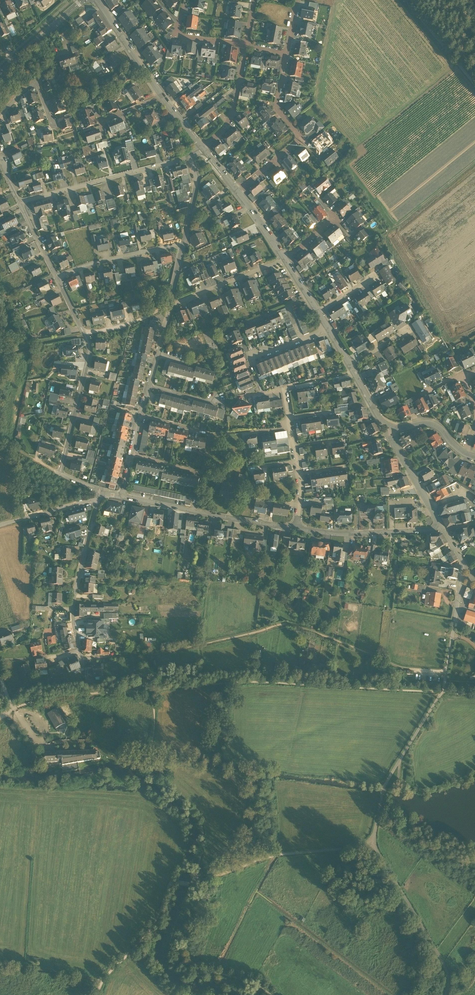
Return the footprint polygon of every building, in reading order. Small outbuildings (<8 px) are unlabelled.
[(20,8),(28,4),(26,0),(16,0),(20,8)] [(114,0),(110,0),(106,3),(111,11),(118,6),(115,1),(114,0)] [(147,11),(156,4),(153,0),(150,0),(149,1),(142,6),(147,11)] [(175,0),(166,0),(165,1),(167,2),(166,3),(171,8),(177,3),(175,0)] [(203,10),(203,8),(204,8),(205,3),(204,3),(204,0),(203,0),(195,0),(193,9),(199,10),(203,10)] [(2,6),(7,17),(15,13),(10,2),(2,6)] [(160,9),(156,4),(147,11),(151,17),(155,13),(160,9)] [(116,11),(119,16),(125,11),(122,6),(116,11)] [(233,18),(240,19),(241,8),(237,7),(232,6),(231,6),(230,14),(230,15),(229,16),(231,18),(232,18),(233,18)] [(301,18),(310,20),(311,16),(313,17),(314,10),(308,9),(303,8),(303,11),(302,11),(302,14),(302,15),(301,18)] [(96,21),(98,24),(104,19),(99,12),(93,16),(96,21)] [(120,20),(123,25),(134,18),(130,12),(120,20)] [(17,17),(15,13),(7,17),(8,21),(17,17)] [(159,26),(160,27),(169,19),(165,14),(159,19),(155,21),(157,23),(159,26)] [(86,21),(89,26),(96,21),(93,16),(86,21)] [(75,21),(79,26),(84,22),(81,17),(75,21)] [(138,24),(134,18),(123,25),(127,31),(138,24)] [(187,29),(196,30),(197,19),(189,18),(188,18),(187,29)] [(98,24),(101,29),(105,35),(112,31),(104,19),(98,24)] [(173,24),(169,19),(160,27),(164,32),(173,24)] [(2,24),(7,35),(10,34),(6,26),(5,23),(2,24)] [(229,24),(228,30),(240,32),(241,25),(234,24),(229,23),(229,24)] [(302,32),(301,36),(309,38),(311,27),(311,26),(307,26),(303,25),(302,29),(301,28),(301,32),(302,32)] [(267,44),(279,46),(280,39),(281,39),(281,36),(280,36),(282,30),(275,28),(270,28),(270,31),(268,31),(267,40),(268,40),(267,44)] [(131,37),(135,43),(146,36),(142,30),(131,37)] [(239,39),(240,32),(228,30),(227,37),(232,38),(239,39)] [(94,41),(98,46),(105,41),(102,37),(101,36),(99,38),(94,41)] [(150,41),(146,36),(135,43),(139,48),(150,41)] [(107,50),(109,53),(117,47),(114,43),(115,43),(112,39),(103,46),(106,51),(107,50)] [(180,56),(181,51),(182,42),(173,41),(172,51),(171,55),(173,55),(180,56)] [(195,55),(195,56),(196,51),(197,45),(188,44),(187,52),(187,54),(195,55)] [(202,57),(208,58),(209,46),(203,45),(202,52),(202,53),(201,57),(202,57)] [(294,56),(303,57),(304,54),(306,53),(304,50),(305,47),(300,46),(296,45),(294,56)] [(143,54),(147,60),(158,52),(154,47),(143,54)] [(226,49),(225,55),(236,57),(237,50),(232,49),(226,49)] [(151,65),(156,62),(158,64),(159,64),(162,62),(162,61),(161,58),(162,58),(158,52),(147,60),(151,65)] [(251,64),(260,66),(261,61),(262,55),(253,54),(251,64)] [(73,55),(66,58),(69,66),(76,64),(73,55)] [(235,64),(236,57),(225,55),(224,62),(230,63),(235,64)] [(108,61),(113,69),(120,65),(120,64),(118,60),(117,61),(114,56),(108,61)] [(62,69),(69,66),(66,58),(59,60),(62,69)] [(76,64),(69,66),(71,73),(79,70),(77,64),(76,64)] [(291,68),(291,70),(301,72),(302,65),(298,65),(292,64),(292,68),(291,68)] [(226,81),(228,81),(229,80),(233,81),(234,74),(233,74),(234,71),(229,70),(223,70),(222,75),(223,75),(224,76),(224,79),(226,79),(226,81)] [(300,78),(301,72),(291,70),(290,72),(291,72),(290,76),(296,77),(300,78)] [(117,79),(123,86),(131,80),(126,73),(117,79)] [(165,82),(169,88),(173,84),(175,82),(171,77),(165,82)] [(271,92),(272,87),(273,82),(264,80),(263,83),(262,84),(262,86),(263,87),(262,90),(271,92)] [(176,81),(175,82),(173,84),(179,92),(183,90),(176,81)] [(44,85),(47,93),(54,91),(52,86),(51,83),(47,84),(44,85)] [(287,83),(286,89),(297,91),(298,86),(298,85),(287,83)] [(167,89),(173,97),(179,92),(173,84),(169,88),(168,88),(167,89)] [(192,93),(189,95),(192,99),(195,97),(202,91),(198,86),(191,91),(192,93)] [(129,93),(134,102),(142,98),(136,87),(130,91),(128,92),(129,93)] [(57,94),(59,100),(65,98),(63,91),(57,94)] [(195,97),(198,101),(206,94),(203,91),(202,91),(195,97)] [(183,106),(192,99),(189,95),(188,93),(179,101),(183,106)] [(28,103),(29,106),(38,103),(36,99),(35,95),(27,98),(28,103)] [(196,104),(195,103),(192,99),(183,106),(187,111),(196,104)] [(215,105),(218,108),(226,102),(223,99),(215,105)] [(51,104),(54,111),(61,108),(60,104),(58,101),(51,104)] [(105,104),(109,112),(117,109),(114,102),(114,101),(113,101),(105,104)] [(62,103),(60,104),(61,108),(54,111),(55,115),(65,111),(62,103)] [(257,111),(262,117),(270,110),(266,104),(257,111)] [(285,108),(292,116),(299,110),(301,108),(298,104),(295,107),(295,106),(294,107),(293,105),(290,107),(289,106),(285,108)] [(216,111),(216,110),(215,111),(211,114),(209,116),(213,121),(220,115),(216,111)] [(275,115),(270,110),(262,117),(266,122),(269,120),(275,115)] [(292,116),(294,118),(301,113),(299,110),(292,116)] [(81,114),(83,121),(94,117),(93,114),(91,115),(90,111),(87,112),(82,114),(81,114)] [(9,116),(12,123),(21,120),(18,112),(9,116)] [(150,124),(152,127),(155,125),(160,122),(160,121),(153,112),(145,117),(146,119),(148,121),(147,121),(148,124),(149,123),(150,124)] [(197,124),(206,117),(204,115),(203,113),(202,112),(193,119),(197,124)] [(36,119),(38,123),(44,121),(41,113),(33,115),(35,119),(36,119)] [(235,120),(242,129),(249,124),(247,122),(242,115),(235,120)] [(95,121),(94,117),(83,121),(86,128),(90,127),(95,125),(93,121),(95,121)] [(210,123),(206,117),(197,124),(201,130),(210,123)] [(299,126),(306,134),(308,134),(309,133),(309,131),(313,128),(316,126),(316,125),(310,118),(308,118),(306,120),(306,121),(299,126)] [(117,120),(114,121),(118,131),(125,128),(124,125),(122,119),(118,121),(117,120)] [(61,126),(63,131),(71,128),(70,123),(69,124),(68,120),(66,121),(61,123),(62,126),(61,126)] [(262,125),(264,128),(266,126),(271,122),(269,120),(266,122),(262,125)] [(270,127),(274,132),(283,125),(279,120),(273,124),(270,127)] [(112,134),(118,131),(114,121),(111,122),(112,124),(108,125),(110,131),(111,134),(112,134)] [(155,125),(157,129),(165,127),(161,121),(160,121),(160,122),(155,125)] [(22,123),(25,133),(30,131),(27,122),(24,123),(22,123)] [(313,128),(317,133),(323,128),(319,123),(316,125),(316,126),(313,128)] [(287,131),(283,125),(274,132),(279,138),(283,134),(287,131)] [(234,128),(228,133),(235,142),(241,137),(238,133),(234,128)] [(1,133),(5,143),(11,141),(9,134),(7,129),(4,130),(4,132),(1,133)] [(85,135),(88,143),(101,139),(98,130),(85,135)] [(161,132),(161,133),(163,139),(170,137),(168,131),(161,132)] [(43,138),(44,142),(53,140),(52,133),(46,134),(46,133),(42,134),(43,138)] [(229,146),(235,142),(228,133),(222,138),(226,142),(229,146)] [(313,140),(315,143),(322,137),(320,134),(313,140)] [(324,135),(322,137),(315,143),(313,144),(320,152),(322,151),(326,147),(331,143),(324,135)] [(167,147),(168,151),(176,149),(175,146),(174,140),(164,143),(165,147),(167,147)] [(211,146),(218,155),(224,150),(221,146),(218,141),(211,146)] [(132,142),(125,144),(127,148),(128,153),(135,151),(132,142)] [(259,149),(257,151),(264,160),(270,155),(263,146),(259,149)] [(302,162),(304,161),(305,161),(306,160),(307,159),(307,158),(309,157),(301,147),(295,153),(296,154),(301,161),(302,162)] [(120,164),(130,162),(128,153),(127,148),(117,151),(118,154),(113,155),(115,161),(115,160),(119,159),(120,163),(120,164)] [(146,153),(147,158),(155,156),(153,148),(146,150),(145,150),(146,153)] [(10,154),(14,162),(19,159),(22,157),(19,150),(16,151),(15,149),(12,151),(13,153),(10,154)] [(321,159),(328,166),(337,159),(334,155),(335,155),(332,151),(332,150),(328,154),(321,159)] [(258,164),(264,160),(257,151),(251,156),(258,164)] [(293,156),(299,163),(301,161),(296,154),(293,156)] [(285,163),(290,170),(297,165),(290,157),(283,162),(285,163)] [(105,159),(101,161),(97,161),(99,169),(107,167),(105,159)] [(228,167),(232,172),(241,165),(239,163),(237,160),(228,167)] [(285,169),(287,172),(290,170),(285,163),(282,166),(285,169)] [(245,171),(241,165),(232,172),(237,178),(245,171)] [(61,171),(60,171),(57,172),(55,166),(53,167),(51,168),(55,181),(63,179),(61,171)] [(84,173),(82,166),(80,166),(74,168),(76,175),(84,173)] [(174,178),(181,176),(188,174),(186,167),(172,170),(170,171),(170,174),(173,173),(174,178)] [(272,180),(275,183),(280,179),(282,180),(285,177),(281,172),(278,168),(274,171),(273,171),(271,172),(272,173),(269,175),(272,180)] [(285,177),(286,179),(290,175),(287,172),(285,169),(281,172),(285,177)] [(181,176),(184,186),(187,185),(190,184),(191,184),(188,174),(181,176)] [(156,185),(157,188),(165,186),(164,181),(163,181),(162,177),(155,179),(156,185)] [(30,194),(34,192),(32,186),(33,185),(31,178),(26,179),(28,188),(30,194)] [(315,190),(320,195),(323,192),(324,192),(327,190),(327,189),(330,186),(324,178),(317,183),(314,187),(313,187),(315,190)] [(24,189),(28,188),(26,179),(18,181),(20,189),(23,188),(24,189)] [(269,182),(274,188),(278,185),(277,184),(276,184),(275,183),(272,180),(269,182)] [(134,184),(136,192),(144,190),(142,182),(134,184)] [(251,193),(254,196),(263,189),(259,185),(257,182),(248,189),(251,193)] [(40,183),(33,185),(32,186),(34,192),(42,190),(40,183)] [(202,188),(204,191),(208,188),(211,186),(209,183),(202,188)] [(211,186),(208,188),(215,196),(216,195),(219,193),(212,184),(211,186)] [(307,188),(311,193),(315,190),(313,187),(314,187),(312,184),(307,188)] [(190,192),(188,187),(187,185),(184,186),(181,187),(182,191),(179,191),(181,200),(178,201),(180,210),(187,208),(186,202),(189,201),(186,193),(190,192)] [(115,189),(117,197),(124,195),(122,187),(115,189)] [(211,199),(215,196),(208,188),(204,191),(202,193),(208,201),(209,201),(211,199)] [(97,202),(98,202),(102,201),(105,200),(103,192),(95,194),(97,202)] [(261,197),(264,201),(269,197),(270,196),(267,192),(261,197)] [(340,197),(335,192),(331,195),(336,200),(340,197)] [(248,196),(253,203),(257,200),(254,196),(251,193),(248,196)] [(323,199),(330,207),(337,201),(336,200),(331,195),(330,194),(329,195),(323,199)] [(83,197),(76,199),(78,207),(79,207),(86,205),(85,204),(83,197)] [(265,211),(267,213),(272,210),(275,207),(271,202),(272,201),(269,197),(264,201),(260,205),(263,208),(263,209),(265,211)] [(338,204),(340,207),(344,203),(345,205),(348,202),(345,198),(338,204)] [(107,204),(109,210),(116,208),(114,199),(106,201),(107,204)] [(1,212),(1,211),(9,207),(6,200),(5,200),(0,203),(0,210),(1,212)] [(222,203),(220,200),(214,202),(207,206),(210,211),(212,210),(215,208),(214,207),(221,203),(222,203)] [(49,201),(42,203),(44,211),(51,209),(49,201)] [(62,214),(63,218),(70,216),(69,212),(70,211),(68,201),(59,203),(57,204),(58,211),(61,210),(62,214)] [(40,218),(42,218),(45,217),(46,217),(44,211),(42,203),(33,205),(35,214),(39,213),(41,212),(41,214),(39,215),(40,218)] [(221,215),(226,212),(227,212),(224,208),(221,203),(214,207),(215,208),(218,213),(219,212),(221,215)] [(319,207),(323,212),(325,210),(319,203),(317,205),(319,207)] [(336,210),(343,217),(350,211),(349,209),(346,206),(345,205),(344,203),(340,207),(336,210)] [(229,205),(224,208),(227,212),(226,212),(226,214),(232,210),(229,205)] [(272,210),(275,214),(278,212),(281,209),(277,205),(276,206),(275,207),(272,210)] [(320,220),(321,220),(326,216),(323,212),(319,207),(313,212),(320,220)] [(351,214),(353,216),(357,213),(360,211),(358,208),(351,214)] [(347,221),(351,226),(361,218),(361,217),(357,213),(353,216),(347,221)] [(270,222),(274,227),(283,219),(279,215),(275,218),(270,222)] [(302,220),(310,229),(315,224),(315,223),(313,221),(309,216),(308,215),(302,220)] [(14,216),(3,221),(6,227),(7,229),(18,224),(14,216)] [(230,225),(232,229),(240,225),(235,216),(228,220),(230,225)] [(364,222),(361,218),(351,226),(350,226),(354,231),(360,226),(364,222)] [(286,224),(283,219),(274,227),(278,231),(282,228),(287,224),(286,224)] [(335,226),(330,231),(339,242),(344,238),(342,236),(339,232),(335,226)] [(2,238),(6,236),(8,234),(6,229),(0,232),(0,234),(2,238)] [(192,233),(194,237),(200,234),(201,234),(202,233),(200,229),(192,233)] [(280,237),(284,242),(293,235),(289,230),(285,233),(280,237)] [(355,238),(360,243),(369,236),(365,230),(361,233),(355,238)] [(162,232),(164,241),(174,239),(172,231),(165,232),(165,231),(162,232)] [(334,246),(339,242),(330,231),(324,235),(329,240),(332,244),(334,246)] [(17,243),(19,242),(22,241),(25,239),(22,232),(14,236),(16,240),(17,243)] [(140,233),(142,242),(151,240),(151,239),(150,232),(143,234),(143,233),(140,233)] [(245,232),(238,236),(241,240),(242,243),(249,240),(245,232)] [(193,244),(195,248),(205,243),(204,243),(200,235),(201,235),(201,234),(200,234),(194,237),(191,238),(192,240),(191,241),(193,244)] [(97,242),(99,251),(108,249),(107,242),(109,241),(107,235),(103,236),(104,240),(97,242)] [(296,239),(293,235),(284,242),(288,247),(293,242),(296,239)] [(50,248),(51,251),(57,249),(60,247),(58,241),(59,241),(57,237),(56,237),(48,241),(46,242),(48,245),(49,248),(50,248)] [(118,238),(120,247),(130,245),(128,237),(121,238),(121,237),(118,238)] [(320,239),(315,243),(322,252),(327,248),(324,244),(320,239)] [(317,256),(322,252),(315,243),(309,247),(314,252),(317,256)] [(23,258),(24,260),(33,256),(30,248),(21,253),(23,258)] [(366,261),(371,269),(381,262),(381,263),(385,261),(384,260),(377,249),(372,252),(375,256),(366,261)] [(305,251),(300,255),(307,264),(312,260),(309,256),(305,251)] [(259,252),(251,256),(255,264),(262,260),(259,252)] [(163,262),(163,264),(172,262),(170,254),(160,256),(161,262),(163,262)] [(302,269),(307,264),(300,255),(294,259),(299,265),(302,269)] [(66,258),(63,259),(60,261),(58,262),(61,268),(69,265),(66,258)] [(222,264),(226,273),(230,271),(236,268),(232,260),(223,264),(222,264)] [(8,266),(12,273),(21,269),(17,261),(8,266)] [(140,264),(142,274),(154,272),(152,263),(148,264),(148,262),(140,264)] [(30,270),(31,271),(33,276),(33,277),(42,273),(38,266),(35,268),(30,270)] [(125,267),(126,275),(131,274),(135,273),(133,266),(125,267)] [(212,277),(212,279),(219,276),(214,266),(208,269),(208,270),(212,277)] [(379,272),(386,283),(390,281),(391,282),(395,280),(387,267),(384,269),(382,271),(379,272)] [(191,283),(192,286),(201,282),(195,268),(186,272),(189,279),(190,278),(192,282),(191,283)] [(346,274),(351,283),(360,277),(357,273),(354,269),(350,271),(346,274)] [(104,279),(104,280),(109,279),(109,278),(113,277),(111,270),(103,272),(103,273),(104,279)] [(85,275),(86,283),(95,281),(94,274),(90,275),(90,274),(85,275)] [(271,285),(272,284),(274,291),(276,290),(278,296),(280,295),(283,302),(291,298),(294,297),(295,297),(292,290),(290,291),(288,285),(286,285),(284,279),(282,280),(280,274),(274,276),(270,278),(268,279),(271,285)] [(335,281),(341,291),(347,287),(340,276),(334,279),(335,281)] [(67,281),(71,288),(75,286),(79,284),(75,277),(67,281)] [(244,292),(248,301),(260,296),(256,287),(254,282),(242,286),(244,292)] [(402,282),(398,286),(404,293),(409,288),(402,282)] [(41,293),(41,294),(50,289),(46,283),(43,284),(42,283),(37,286),(38,287),(41,293)] [(372,290),(375,296),(380,293),(383,291),(381,287),(378,283),(370,288),(372,290)] [(320,293),(325,301),(336,294),(334,290),(331,286),(326,289),(321,292),(320,293)] [(227,300),(231,310),(243,305),(239,296),(237,290),(225,295),(227,300)] [(355,299),(360,308),(365,305),(371,301),(371,300),(367,294),(366,293),(355,299)] [(49,299),(53,306),(62,302),(58,295),(49,299)] [(217,306),(217,307),(222,306),(220,303),(221,302),(220,302),(218,298),(214,299),(214,298),(209,300),(212,308),(217,306)] [(132,307),(133,312),(144,309),(142,301),(131,303),(132,307)] [(193,312),(194,316),(195,315),(205,312),(206,311),(204,308),(201,301),(197,302),(197,303),(195,304),(195,303),(191,305),(193,308),(192,309),(193,312)] [(350,311),(353,309),(348,302),(342,306),(346,313),(350,311)] [(328,313),(333,321),(339,317),(340,317),(339,315),(345,312),(346,313),(342,306),(341,304),(328,313)] [(398,315),(401,321),(403,323),(407,321),(410,319),(413,317),(406,305),(400,309),(400,310),(397,313),(396,311),(390,315),(391,316),(393,319),(398,315)] [(111,316),(112,321),(125,318),(123,309),(122,306),(114,308),(113,308),(114,310),(110,311),(109,309),(111,316)] [(101,312),(95,314),(95,315),(92,316),(91,316),(94,325),(105,322),(104,318),(102,311),(101,311),(101,312)] [(340,317),(339,317),(342,321),(352,314),(350,311),(346,313),(345,312),(339,315),(340,317)] [(188,320),(185,313),(183,312),(176,315),(180,323),(188,320)] [(278,314),(273,316),(277,326),(282,324),(281,320),(278,314)] [(391,322),(394,326),(396,324),(401,321),(398,315),(393,319),(391,316),(389,318),(391,322)] [(53,325),(56,331),(61,329),(62,330),(65,328),(62,321),(61,322),(58,317),(58,316),(55,318),(54,317),(53,318),(48,320),(51,326),(53,325)] [(272,328),(277,326),(273,316),(268,318),(269,320),(272,328)] [(273,329),(272,328),(269,320),(264,322),(268,332),(273,329)] [(412,325),(421,339),(424,338),(428,335),(419,320),(415,322),(412,325)] [(263,334),(268,332),(264,322),(259,324),(263,334)] [(388,324),(393,332),(396,330),(394,326),(391,322),(388,324)] [(252,336),(257,334),(254,326),(253,324),(248,326),(252,336)] [(258,336),(263,334),(259,324),(254,326),(257,334),(258,336)] [(377,339),(378,341),(393,332),(388,324),(379,329),(382,332),(381,333),(377,336),(375,337),(377,339)] [(248,338),(252,336),(248,326),(243,328),(247,338),(248,338)] [(144,335),(146,335),(153,337),(155,330),(154,330),(149,329),(147,328),(146,332),(145,332),(144,335)] [(230,340),(240,336),(238,331),(228,335),(230,340)] [(367,337),(371,343),(377,339),(375,337),(377,336),(375,332),(367,337)] [(152,343),(153,337),(146,335),(145,339),(144,339),(143,341),(144,342),(152,343)] [(357,352),(358,354),(369,347),(362,335),(354,340),(357,344),(353,346),(357,352)] [(242,341),(240,336),(230,340),(232,345),(242,341)] [(398,345),(404,353),(403,352),(409,348),(410,349),(417,345),(412,336),(398,345)] [(324,341),(329,353),(332,351),(327,340),(324,341)] [(95,349),(105,350),(105,341),(96,341),(95,349)] [(319,345),(316,347),(318,354),(319,355),(323,353),(324,355),(329,353),(324,341),(318,343),(319,345)] [(151,350),(152,343),(144,342),(143,345),(142,345),(142,348),(143,348),(151,350)] [(313,356),(318,354),(316,347),(314,343),(310,345),(310,346),(309,346),(313,356)] [(307,358),(313,356),(309,346),(308,345),(303,348),(307,358)] [(67,356),(67,357),(78,356),(77,347),(66,348),(66,349),(64,349),(62,350),(63,355),(64,357),(67,356)] [(383,352),(389,362),(398,357),(391,347),(383,352)] [(149,356),(151,350),(143,348),(142,352),(141,352),(140,354),(147,356),(149,356)] [(302,360),(307,358),(303,348),(298,350),(302,360)] [(232,358),(233,360),(243,356),(240,349),(229,354),(230,357),(232,358)] [(297,362),(302,360),(298,350),(293,352),(297,362)] [(292,364),(297,362),(293,352),(288,354),(292,364)] [(465,355),(470,366),(474,364),(474,361),(472,356),(471,352),(470,352),(465,355)] [(146,362),(147,356),(140,354),(139,354),(139,358),(137,358),(137,360),(138,361),(146,362)] [(287,367),(292,364),(288,354),(283,356),(287,367)] [(470,366),(465,355),(459,358),(461,361),(465,369),(470,366)] [(245,363),(243,356),(233,360),(232,360),(233,364),(234,365),(235,367),(243,363),(245,363)] [(288,370),(287,367),(283,356),(277,358),(282,369),(283,373),(288,370)] [(277,371),(282,369),(277,358),(272,360),(277,371)] [(445,362),(449,371),(454,369),(457,367),(453,358),(445,362)] [(101,370),(105,371),(108,362),(96,359),(94,368),(101,370)] [(271,373),(277,371),(272,360),(267,362),(271,373)] [(144,369),(146,362),(138,361),(137,364),(136,364),(135,367),(137,367),(144,369)] [(266,375),(271,373),(267,362),(262,364),(266,375)] [(378,366),(381,373),(386,370),(389,369),(386,362),(378,366)] [(246,370),(243,363),(235,367),(232,368),(235,375),(246,370)] [(168,373),(174,374),(177,366),(170,364),(169,367),(168,373)] [(261,377),(266,375),(262,364),(257,367),(261,377)] [(67,366),(67,371),(67,375),(70,376),(76,376),(77,367),(67,366)] [(183,367),(177,366),(174,374),(180,376),(183,367)] [(143,375),(144,369),(137,367),(136,371),(135,371),(134,373),(135,374),(143,375)] [(189,369),(183,367),(180,376),(187,378),(189,369)] [(195,371),(189,369),(187,378),(193,380),(194,378),(195,371)] [(196,369),(195,371),(194,378),(196,378),(200,379),(202,370),(196,369)] [(208,372),(202,370),(200,379),(206,381),(208,372)] [(249,377),(246,370),(235,375),(238,381),(248,377),(249,377)] [(436,370),(429,373),(433,382),(440,378),(436,370)] [(215,374),(208,372),(206,381),(212,383),(215,374)] [(427,385),(433,382),(429,373),(423,377),(427,385)] [(142,382),(143,375),(135,374),(135,377),(133,377),(133,380),(140,381),(142,382)] [(368,381),(375,393),(386,388),(384,384),(382,385),(379,380),(381,379),(379,375),(368,381)] [(237,382),(240,387),(250,383),(248,377),(238,381),(237,382)] [(342,387),(342,389),(351,387),(349,379),(341,381),(341,382),(342,387)] [(138,388),(140,381),(133,380),(132,380),(131,384),(130,384),(129,386),(131,386),(138,388)] [(95,391),(98,392),(101,383),(95,381),(95,383),(91,382),(89,390),(95,391)] [(445,385),(448,390),(450,389),(454,387),(451,382),(445,385)] [(252,388),(250,383),(240,387),(242,392),(245,391),(252,388)] [(450,389),(453,395),(462,391),(459,384),(454,387),(450,389)] [(137,394),(138,388),(131,386),(130,390),(128,390),(128,393),(129,393),(137,394)] [(66,397),(71,398),(73,390),(72,390),(65,388),(62,387),(60,396),(60,395),(67,396),(66,397)] [(301,395),(302,402),(307,402),(307,399),(312,398),(312,397),(311,389),(297,391),(298,396),(301,395)] [(465,396),(462,391),(453,395),(456,400),(456,401),(460,399),(465,396)] [(49,400),(57,402),(59,395),(50,393),(49,400)] [(137,394),(129,393),(128,397),(127,396),(127,399),(128,399),(136,401),(137,394)] [(356,393),(348,395),(347,396),(349,402),(350,405),(358,403),(356,393)] [(378,400),(383,409),(387,407),(387,406),(392,403),(394,405),(398,403),(393,393),(385,397),(385,396),(378,400)] [(159,404),(166,406),(168,397),(162,395),(161,397),(159,404)] [(427,397),(424,399),(429,409),(429,410),(432,408),(433,407),(437,405),(436,403),(433,397),(432,396),(430,397),(430,399),(427,397)] [(166,406),(172,408),(174,399),(168,397),(166,406)] [(136,401),(128,399),(127,403),(126,403),(125,406),(128,406),(134,407),(134,408),(136,401)] [(172,408),(178,410),(180,401),(174,399),(172,408)] [(425,411),(429,409),(424,399),(415,403),(418,408),(420,413),(421,414),(425,412),(425,411)] [(84,411),(95,413),(97,405),(96,405),(97,402),(89,400),(88,403),(86,403),(84,411)] [(273,401),(272,402),(273,408),(274,409),(283,408),(282,400),(273,401)] [(178,410),(184,411),(186,402),(180,401),(178,410)] [(230,415),(237,419),(239,416),(246,414),(251,408),(242,401),(239,402),(230,415)] [(190,413),(191,411),(193,404),(186,402),(184,411),(190,413)] [(191,411),(197,413),(200,404),(193,402),(193,404),(191,411)] [(197,413),(203,414),(206,406),(200,404),(197,413)] [(203,414),(209,416),(212,407),(206,406),(203,414)] [(62,417),(66,418),(68,409),(61,408),(58,407),(56,416),(62,418),(62,417)] [(218,409),(212,407),(209,416),(216,418),(216,417),(218,409)] [(399,415),(401,419),(410,415),(409,413),(408,410),(406,407),(398,411),(399,411),(400,414),(399,415)] [(461,419),(463,419),(471,416),(467,407),(462,409),(458,411),(461,419)] [(216,417),(223,419),(225,411),(218,409),(216,417)] [(358,415),(359,420),(367,419),(366,409),(358,410),(358,415)] [(121,414),(119,420),(130,423),(131,417),(122,414),(121,414)] [(338,416),(326,418),(327,422),(327,426),(339,425),(338,416)] [(308,432),(315,431),(313,419),(307,420),(308,432)] [(128,429),(130,423),(119,420),(117,426),(128,429)] [(84,431),(90,432),(91,432),(92,424),(86,422),(86,424),(81,423),(80,430),(84,431)] [(149,434),(155,435),(157,424),(151,423),(151,425),(149,434)] [(139,453),(145,454),(149,434),(151,425),(145,424),(139,453)] [(155,435),(161,436),(164,426),(157,424),(155,435)] [(367,428),(372,436),(379,432),(375,424),(367,428)] [(457,433),(465,436),(468,427),(465,426),(460,425),(457,433)] [(126,436),(128,429),(117,426),(116,433),(117,433),(126,436)] [(161,436),(168,438),(169,430),(170,427),(164,426),(161,436)] [(53,436),(61,438),(63,430),(55,428),(54,432),(53,436)] [(167,441),(173,442),(176,431),(169,430),(168,438),(167,441)] [(416,430),(410,433),(413,438),(419,434),(416,430)] [(173,442),(180,443),(182,432),(176,431),(173,442)] [(180,443),(186,444),(188,436),(188,434),(182,432),(180,443)] [(127,436),(126,436),(117,433),(115,439),(126,442),(127,436)] [(434,449),(440,445),(442,444),(437,435),(430,439),(432,442),(430,443),(432,447),(433,447),(434,449)] [(186,447),(192,448),(194,438),(188,436),(186,444),(186,447)] [(248,445),(249,445),(254,444),(257,444),(256,436),(246,437),(248,445)] [(398,440),(403,448),(410,444),(408,441),(405,436),(398,440)] [(269,439),(269,438),(268,438),(268,437),(267,437),(262,438),(263,443),(264,449),(270,448),(271,451),(277,450),(277,448),(275,437),(270,438),(271,439),(269,439)] [(192,448),(198,450),(200,439),(194,438),(192,448)] [(89,441),(82,439),(81,441),(77,440),(75,448),(78,449),(80,449),(83,449),(86,450),(86,451),(87,450),(87,446),(89,441)] [(124,448),(126,442),(115,439),(114,445),(124,448)] [(207,440),(200,439),(198,450),(205,451),(207,440)] [(332,445),(333,456),(335,456),(339,455),(345,454),(343,443),(332,445)] [(123,454),(124,448),(114,445),(112,452),(123,454)] [(371,446),(371,447),(372,450),(374,456),(382,454),(380,445),(371,446)] [(55,449),(46,446),(44,454),(48,456),(52,457),(55,449)] [(320,456),(321,457),(327,456),(326,446),(315,448),(316,457),(320,456)] [(88,450),(87,457),(93,458),(95,451),(91,450),(89,449),(88,450)] [(439,459),(445,464),(454,455),(448,449),(442,455),(439,458),(439,459)] [(442,455),(437,451),(435,452),(432,454),(438,459),(439,459),(439,458),(442,455)] [(121,461),(123,454),(112,452),(110,458),(111,458),(121,461)] [(459,460),(454,455),(445,464),(450,469),(450,470),(453,467),(459,460)] [(122,461),(121,461),(111,458),(110,464),(120,467),(122,461)] [(85,464),(82,463),(82,462),(77,461),(72,460),(70,470),(71,469),(75,470),(75,471),(80,472),(81,468),(83,469),(85,464)] [(199,479),(164,471),(165,468),(138,462),(136,472),(162,478),(162,481),(197,488),(198,483),(199,479)] [(119,473),(120,467),(110,464),(108,471),(119,473)] [(465,478),(465,477),(470,467),(464,464),(462,469),(459,475),(465,478)] [(470,467),(465,477),(471,480),(472,480),(473,478),(474,474),(474,468),(471,466),(470,467)] [(455,477),(455,475),(457,471),(453,467),(450,470),(450,469),(448,472),(455,477)] [(282,479),(283,480),(287,480),(286,473),(285,468),(272,470),(274,480),(282,479)] [(420,474),(424,482),(433,477),(429,469),(420,474)] [(117,480),(119,473),(108,471),(107,477),(117,480)] [(253,473),(255,482),(256,482),(263,481),(265,481),(263,472),(253,473)] [(340,487),(342,486),(340,472),(334,473),(336,484),(339,484),(340,487)] [(328,489),(330,488),(328,474),(322,475),(324,486),(327,485),(328,489)] [(443,486),(444,488),(450,485),(448,482),(445,475),(444,476),(439,479),(443,486)] [(316,490),(318,490),(316,476),(310,477),(310,478),(311,481),(311,484),(312,487),(312,488),(316,487),(316,490)] [(116,486),(117,480),(107,477),(105,483),(110,484),(115,486),(116,486)] [(398,481),(399,484),(400,489),(401,489),(409,486),(406,478),(398,480),(398,481)] [(456,483),(474,496),(474,493),(458,482),(456,483)] [(132,491),(154,495),(155,490),(133,485),(132,491)] [(427,488),(429,494),(436,490),(435,488),(434,485),(427,488)] [(233,490),(229,489),(229,490),(221,488),(220,497),(231,499),(233,490)] [(436,493),(437,495),(440,500),(449,495),(448,495),(445,488),(444,489),(437,492),(436,493)] [(154,495),(168,498),(169,493),(155,490),(154,495)] [(168,498),(185,502),(186,496),(169,493),(168,498)] [(32,508),(33,510),(41,508),(38,498),(28,501),(29,503),(30,508),(32,508)] [(255,505),(256,501),(250,500),(249,506),(245,505),(244,513),(253,515),(254,510),(255,505)] [(457,511),(461,510),(466,509),(464,502),(464,500),(455,503),(457,511)] [(110,512),(120,514),(122,506),(122,505),(108,502),(106,511),(106,512),(104,512),(103,515),(109,516),(110,512)] [(448,514),(457,511),(455,503),(446,506),(448,514)] [(311,514),(321,515),(321,511),(322,505),(312,504),(311,514)] [(267,506),(264,505),(262,505),(261,506),(255,505),(254,510),(258,511),(258,513),(265,515),(267,506)] [(273,514),(287,517),(289,507),(274,505),(274,507),(273,514)] [(438,508),(440,516),(448,514),(446,506),(438,508)] [(373,513),(373,521),(379,521),(382,521),(382,512),(384,512),(384,510),(383,510),(383,507),(365,508),(365,514),(373,513)] [(400,508),(389,508),(390,524),(397,524),(397,523),(400,523),(400,525),(406,525),(406,523),(410,523),(410,524),(416,523),(415,507),(405,508),(405,507),(400,507),(400,508)] [(129,521),(141,524),(144,510),(133,508),(129,521)] [(82,518),(86,517),(84,509),(77,510),(74,510),(74,511),(68,513),(69,518),(70,521),(82,518)] [(325,511),(321,511),(321,515),(320,522),(329,523),(330,515),(325,515),(325,511)] [(157,526),(162,527),(164,513),(154,512),(153,520),(154,520),(153,524),(155,525),(156,525),(156,524),(157,524),(157,525),(157,526)] [(351,516),(350,514),(345,514),(345,513),(338,513),(338,520),(338,523),(351,523),(351,521),(352,520),(352,518),(351,516)] [(177,531),(178,529),(179,520),(179,514),(171,514),(169,530),(177,531)] [(454,525),(453,522),(450,517),(443,520),(446,528),(454,525)] [(148,518),(146,527),(149,528),(150,525),(153,526),(153,524),(154,520),(153,520),(148,518)] [(186,526),(198,528),(198,522),(199,519),(187,518),(186,526)] [(52,531),(51,527),(51,524),(49,519),(44,520),(44,519),(40,520),(42,529),(43,532),(46,531),(47,532),(52,531)] [(209,523),(198,522),(198,528),(197,531),(203,532),(208,532),(209,523)] [(37,532),(36,532),(34,525),(26,527),(28,532),(28,534),(32,533),(32,534),(33,538),(33,539),(37,538),(37,532)] [(100,536),(102,537),(103,536),(105,529),(105,528),(97,526),(95,535),(96,535),(100,536)] [(226,538),(228,539),(229,533),(227,532),(227,529),(224,528),(224,527),(219,526),(219,528),(216,527),(215,532),(214,537),(217,538),(218,539),(220,540),(222,539),(224,538),(226,539),(226,538)] [(75,537),(81,535),(79,527),(65,531),(66,536),(68,535),(69,539),(70,538),(70,540),(75,538),(75,537)] [(463,529),(463,532),(464,531),(469,539),(471,537),(474,537),(474,528),(463,529)] [(232,539),(239,540),(240,536),(240,531),(233,530),(232,539)] [(469,539),(464,531),(463,532),(458,534),(456,536),(460,544),(469,539)] [(427,552),(431,558),(441,552),(439,549),(447,544),(442,536),(439,534),(429,534),(431,544),(432,550),(430,551),(428,552),(427,552)] [(253,551),(260,552),(261,547),(261,548),(262,547),(262,541),(263,538),(246,536),(244,546),(248,546),(251,547),(254,547),(254,549),(253,549),(253,551)] [(270,548),(277,548),(278,542),(278,537),(277,537),(271,536),(270,540),(269,540),(268,543),(270,543),(270,546),(269,548),(270,548)] [(294,551),(299,551),(299,549),(304,550),(305,541),(300,540),(295,539),(295,540),(290,539),(289,542),(288,548),(294,549),(294,551)] [(316,555),(324,556),(325,551),(325,545),(313,543),(313,544),(312,553),(316,553),(316,555)] [(333,553),(337,553),(342,554),(343,546),(334,545),(334,550),(333,553)] [(361,560),(364,560),(365,559),(365,556),(366,556),(366,553),(367,549),(355,548),(355,550),(354,556),(354,558),(355,559),(359,559),(360,558),(361,560)] [(62,560),(72,560),(72,554),(70,553),(70,550),(63,549),(62,555),(62,560)] [(382,563),(383,563),(383,562),(387,562),(388,552),(382,551),(382,553),(375,553),(374,561),(379,561),(378,563),(382,563)] [(445,556),(449,562),(451,565),(458,560),(453,552),(445,556)] [(90,553),(88,560),(98,562),(99,555),(90,553)] [(345,554),(342,554),(337,553),(336,558),(336,562),(344,563),(344,561),(344,559),(345,554)] [(96,570),(98,562),(88,560),(86,568),(96,570)] [(52,578),(52,580),(63,581),(63,576),(62,576),(63,569),(53,568),(52,574),(52,578)] [(458,571),(449,570),(449,573),(448,576),(448,578),(449,579),(451,580),(452,579),(456,579),(458,571)] [(431,572),(430,578),(429,583),(430,583),(439,585),(439,581),(438,580),(439,573),(432,572),(431,572)] [(86,577),(85,584),(94,585),(95,585),(95,577),(86,577)] [(93,594),(93,593),(94,585),(85,584),(84,584),(84,593),(93,594)] [(55,603),(61,604),(61,600),(61,594),(53,593),(53,594),(52,603),(55,603)] [(440,595),(430,593),(430,598),(429,606),(438,607),(439,599),(439,600),(440,595)] [(104,606),(76,606),(75,617),(83,617),(83,616),(84,612),(87,612),(91,612),(104,612),(104,611),(104,606)] [(474,624),(474,614),(467,612),(465,620),(474,624)] [(67,628),(66,623),(57,625),(59,633),(61,633),(60,629),(66,628),(67,628)] [(103,640),(103,638),(106,638),(107,638),(107,630),(87,630),(87,634),(89,634),(89,638),(97,638),(97,639),(103,640)] [(2,644),(14,640),(11,632),(0,636),(0,639),(2,644)] [(61,635),(63,644),(74,641),(72,636),(68,637),(67,634),(61,635)] [(48,638),(49,645),(56,643),(55,636),(48,638)] [(82,651),(91,652),(92,641),(83,640),(82,651)] [(76,647),(74,641),(63,644),(62,644),(63,648),(64,651),(76,647)] [(41,642),(34,644),(36,651),(42,650),(41,642)] [(69,665),(72,672),(75,670),(80,669),(80,668),(76,658),(68,661),(69,665)] [(35,665),(36,671),(40,671),(47,670),(47,665),(46,665),(46,660),(35,660),(35,665)] [(28,664),(22,666),(25,673),(28,672),(31,671),(28,664)] [(96,674),(96,677),(101,676),(101,670),(101,664),(88,665),(88,668),(88,674),(93,674),(96,674)] [(49,669),(51,676),(59,673),(56,666),(49,669)] [(30,678),(28,672),(25,673),(21,675),(24,684),(28,682),(27,678),(30,678)] [(68,727),(65,723),(57,709),(48,714),(56,729),(58,732),(59,732),(59,733),(64,735),(68,727)] [(62,766),(63,771),(76,769),(79,768),(78,764),(78,762),(97,759),(96,753),(96,751),(44,753),(44,762),(60,762),(60,765),(60,766),(61,767),(62,766)]
